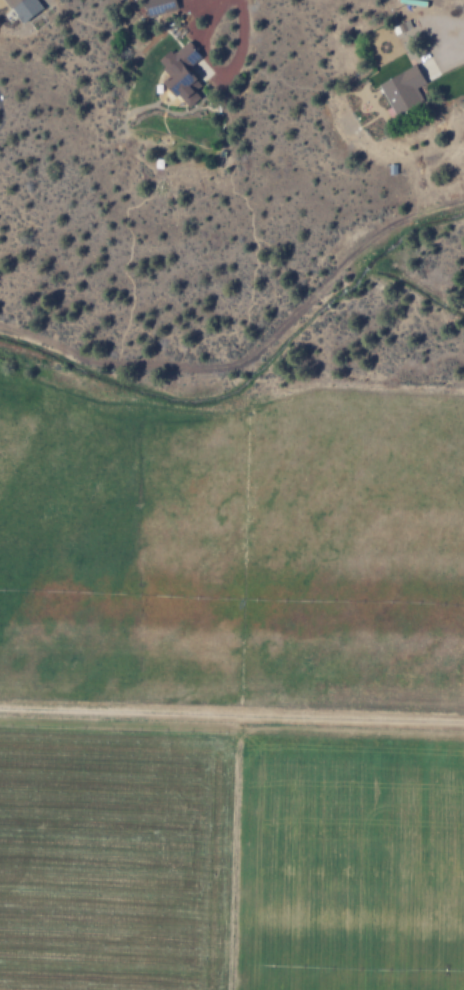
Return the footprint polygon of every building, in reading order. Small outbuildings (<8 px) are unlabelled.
[(16,24),(41,8),(35,0),(0,0),(16,24)] [(176,8),(173,0),(140,0),(146,17),(176,8)] [(212,74),(187,41),(171,53),(168,50),(155,60),(166,74),(158,80),(171,97),(176,94),(186,107),(198,97),(192,90),(212,74)] [(376,84),(392,116),(421,101),(414,88),(423,83),(413,65),(376,84)]
